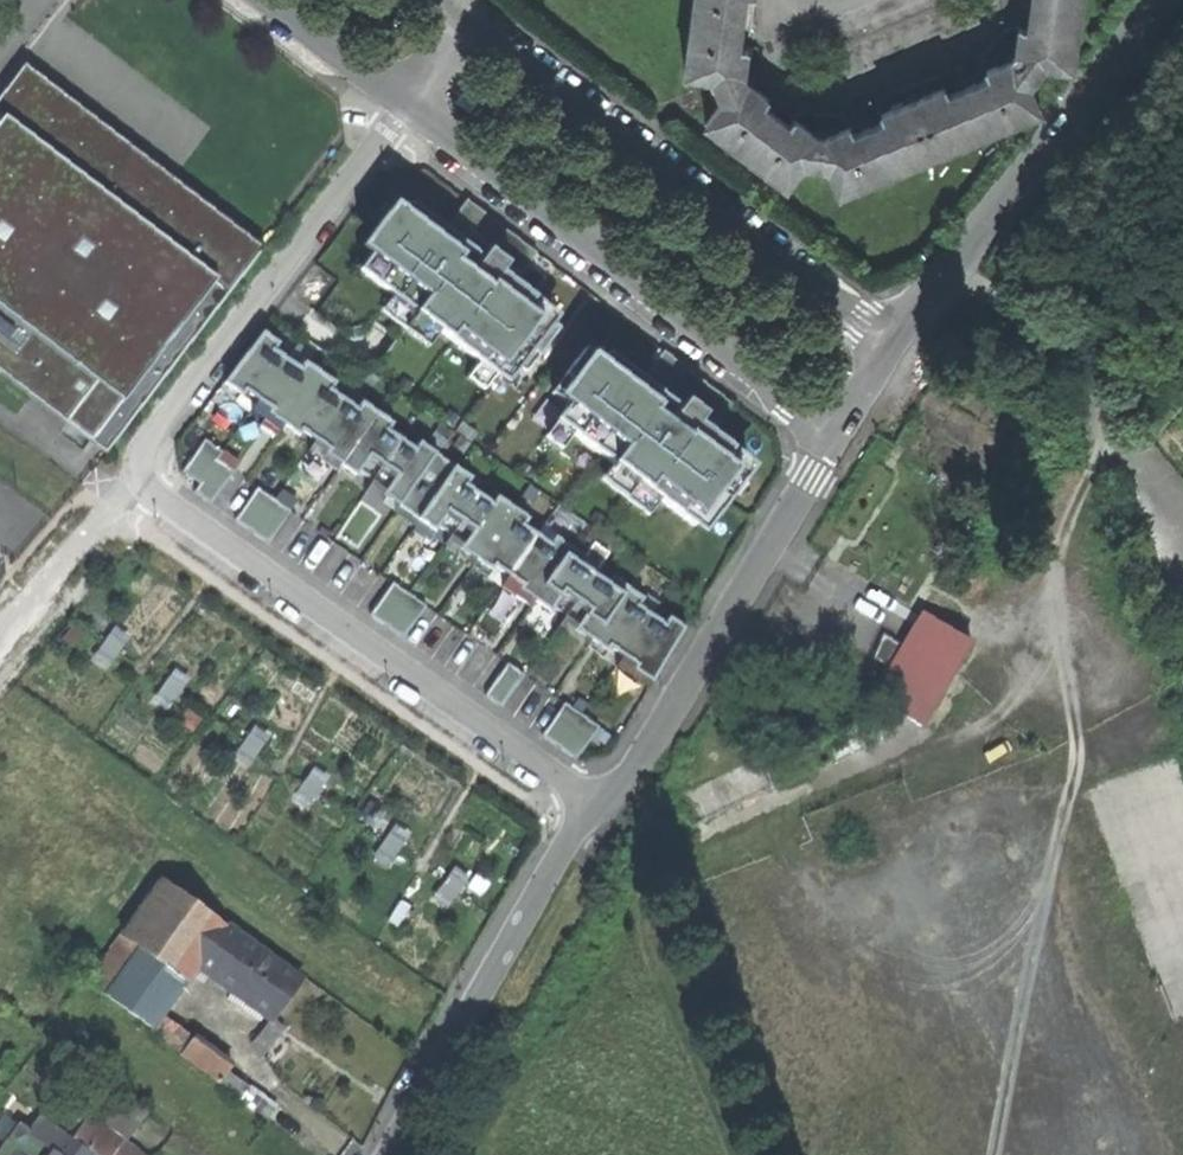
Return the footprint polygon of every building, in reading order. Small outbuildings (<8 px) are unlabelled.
[(723,99),(746,78),(743,74),(744,66),(747,46),(739,44),(745,0),(694,0),(685,71),(715,75),(715,88),(723,99)] [(1027,26),(1020,26),(1015,50),(1042,62),(1071,65),(1080,0),(1031,0),(1027,26)] [(1038,71),(1042,62),(1015,50),(1013,53),(1012,55),(986,67),(989,74),(949,91),(944,84),(924,92),(920,84),(909,89),(899,93),(902,101),(881,110),(884,117),(854,130),(850,123),(823,134),(828,162),(841,191),(1039,109),(1028,81),(1038,71)] [(30,69),(13,91),(0,108),(0,114),(14,124),(0,141),(0,373),(110,458),(269,253),(30,69)] [(819,167),(828,162),(823,134),(812,127),(797,115),(789,123),(764,102),(769,94),(746,78),(723,99),(704,120),(787,183),(806,162),(812,166),(819,167)] [(511,379),(558,317),(398,198),(363,244),(374,252),(362,268),(511,379)] [(685,625),(263,329),(225,380),(249,397),(652,681),(685,625)] [(755,468),(591,345),(556,392),(572,404),(559,421),(708,531),(755,468)] [(209,502),(231,470),(214,459),(220,451),(205,440),(183,472),(201,484),(195,492),(209,502)] [(222,449),(220,451),(214,459),(231,470),(238,460),(222,449)] [(257,489),(235,519),(266,541),(288,511),(257,489)] [(391,583),(370,614),(402,636),(423,605),(391,583)] [(882,703),(923,728),(974,643),(923,613),(903,648),(892,667),(873,698),(882,703)] [(875,658),(892,667),(903,648),(887,638),(881,648),(875,658)] [(507,664),(485,695),(501,705),(522,675),(507,664)] [(563,703),(542,735),(575,757),(596,726),(563,703)] [(679,795),(693,826),(776,789),(762,758),(679,795)] [(299,972),(163,873),(140,905),(89,974),(141,1013),(171,1041),(220,1078),(231,1063),(162,1008),(199,960),(233,985),(270,1012),(299,972)] [(103,1154),(146,1154),(150,1149),(125,1133),(147,1104),(101,1071),(78,1101),(85,1107),(84,1109),(50,1084),(45,1090),(48,1095),(39,1107),(96,1150),(103,1154)] [(96,1150),(39,1107),(0,1078),(0,1154),(92,1154),(96,1150)]
